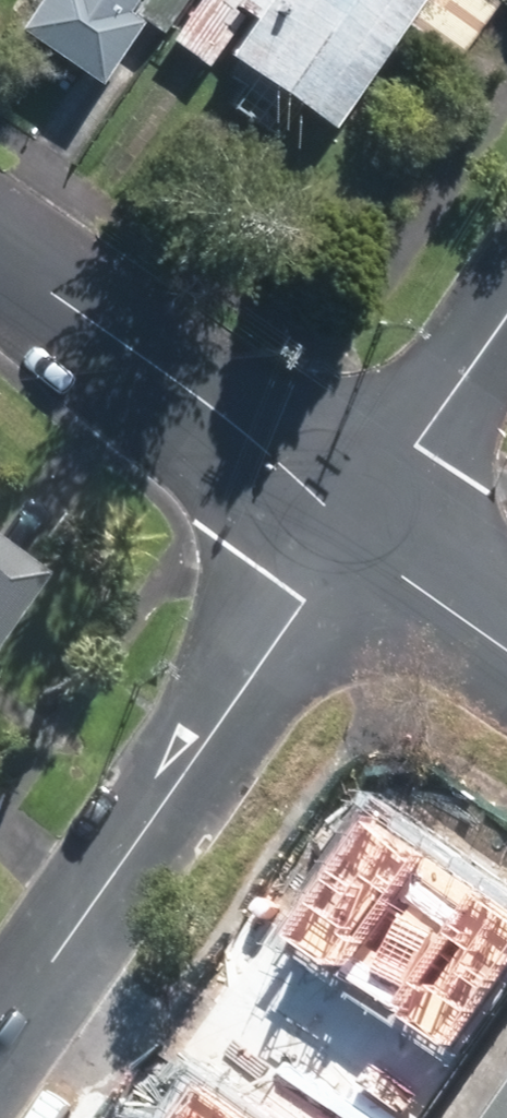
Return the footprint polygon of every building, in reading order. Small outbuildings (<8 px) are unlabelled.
[(10,28),(93,83),(136,19),(124,11),(131,0),(29,0),(10,28)] [(129,10),(160,31),(180,0),(135,0),(129,10)] [(167,25),(203,50),(238,0),(184,0),(167,25)] [(245,4),(220,41),(251,62),(237,80),(281,111),(293,92),(324,114),(398,7),(452,45),(484,0),(240,0),(245,4)] [(38,581),(0,555),(0,636),(38,581)] [(506,978),(506,905),(379,820),(304,931),(466,1039),(506,978)] [(461,1047),(272,920),(183,1052),(282,1117),(413,1117),(461,1047)] [(222,1092),(205,1117),(261,1117),(222,1092)] [(493,1117),(506,1117),(506,1099),(493,1117)]
